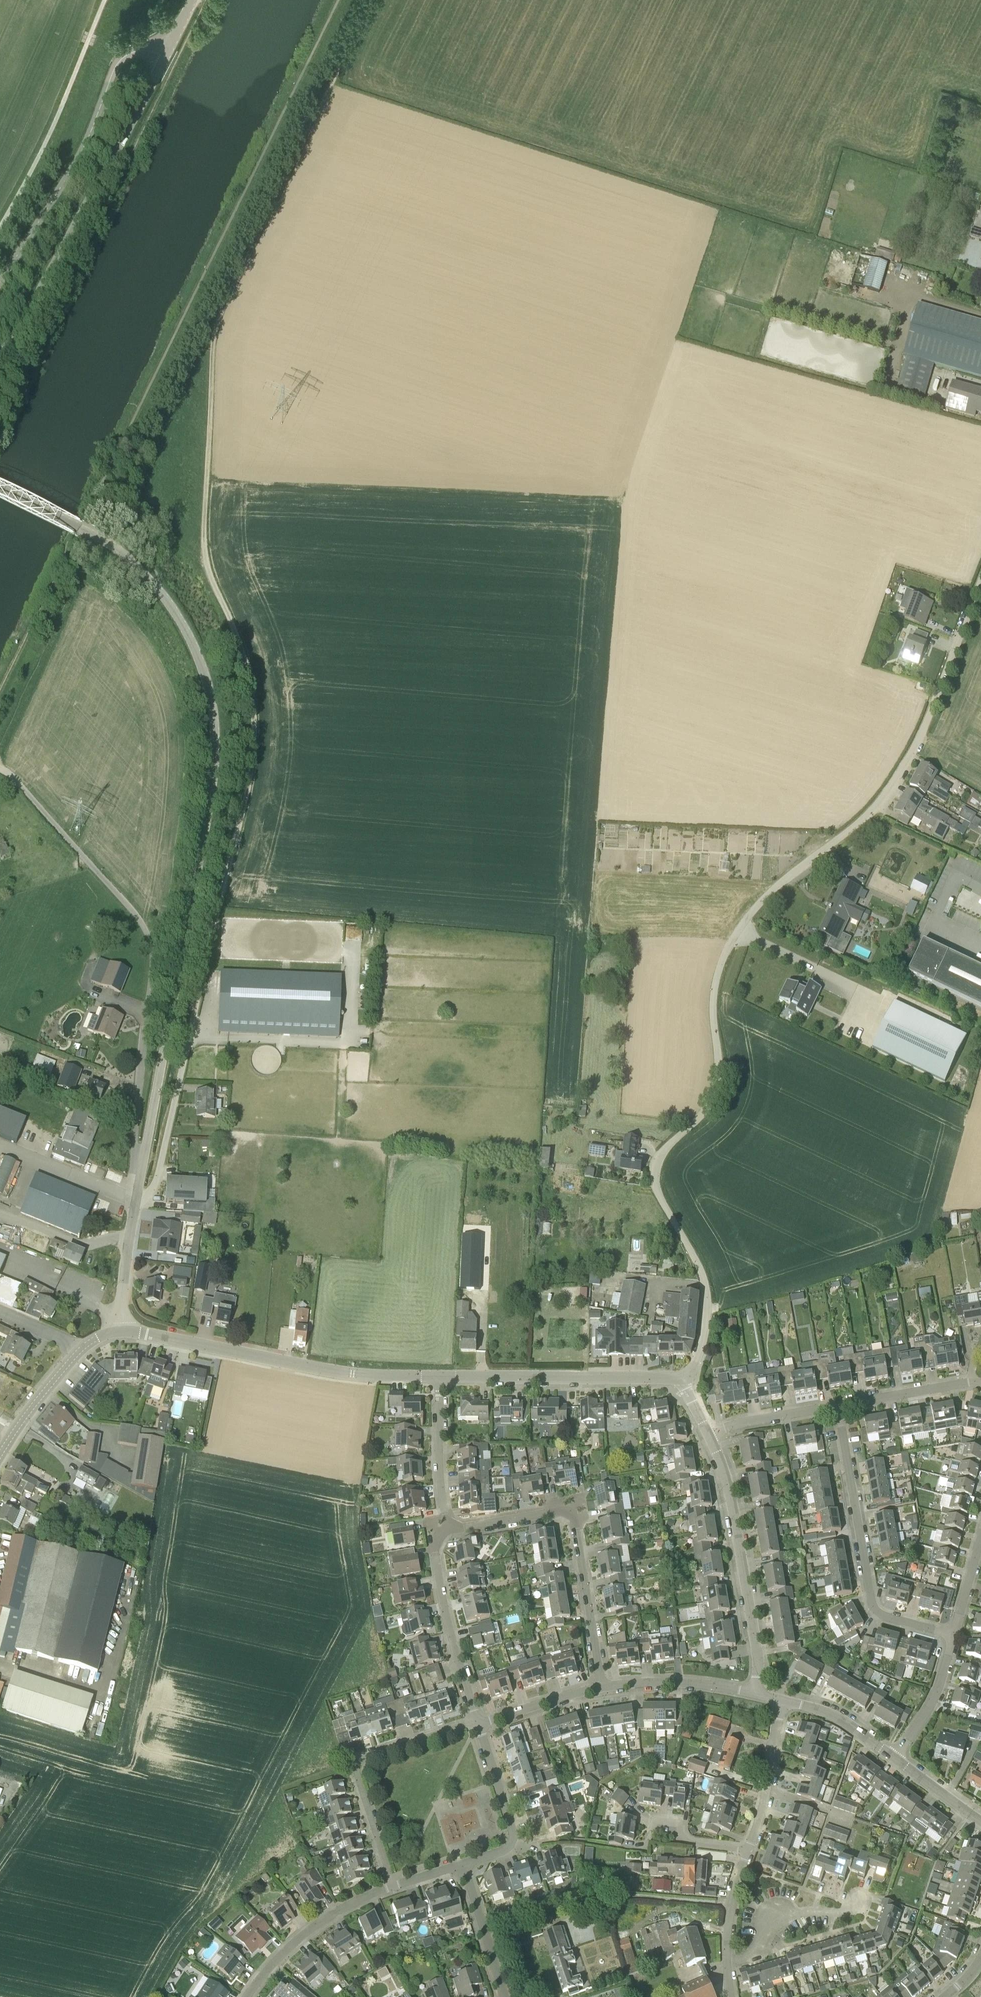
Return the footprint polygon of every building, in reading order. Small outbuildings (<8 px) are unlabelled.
[(895,252),(879,248),(877,255),(893,259),(892,261),(900,263),(903,253),(895,250),(895,252)] [(880,292),(889,263),(872,258),(864,287),(880,292)] [(918,304),(904,355),(907,356),(898,389),(925,397),(935,364),(980,377),(980,322),(918,304)] [(979,398),(951,390),(946,408),(974,416),(976,412),(980,413),(980,391),(979,398)] [(923,626),(932,602),(913,595),(905,619),(923,626)] [(924,643),(927,635),(915,630),(912,638),(910,638),(901,659),(918,665),(927,644),(924,643)] [(947,794),(951,786),(936,777),(938,774),(922,765),(916,775),(947,794)] [(947,794),(916,775),(910,786),(926,796),(928,792),(946,803),(950,796),(947,794)] [(933,810),(927,806),(929,803),(907,790),(901,801),(949,828),(953,831),(958,823),(950,819),(934,810),(933,810)] [(980,811),(980,797),(973,793),(967,803),(980,811)] [(949,828),(901,801),(895,812),(911,821),(913,818),(923,822),(922,824),(925,826),(926,825),(934,829),(931,834),(943,840),(949,828)] [(975,817),(976,815),(964,807),(959,817),(970,824),(968,828),(980,836),(980,820),(975,817)] [(975,859),(979,852),(974,850),(970,857),(975,859)] [(926,895),(933,880),(918,874),(911,888),(926,895)] [(864,911),(855,906),(861,890),(843,881),(819,932),(840,941),(844,933),(842,933),(849,919),(859,923),(861,920),(865,922),(870,912),(865,910),(864,911)] [(915,915),(919,903),(910,900),(906,913),(915,915)] [(980,1008),(980,970),(923,942),(908,973),(980,1008)] [(109,962),(99,958),(90,981),(100,985),(120,993),(129,970),(109,962)] [(338,1037),(341,977),(221,972),(221,970),(219,1014),(224,1014),(228,1019),(228,1033),(338,1037)] [(788,982),(780,1000),(790,1005),(792,1002),(799,1006),(796,1012),(807,1017),(821,988),(810,983),(809,986),(799,982),(801,983),(799,987),(788,982)] [(969,1036),(894,1000),(883,1024),(871,1047),(945,1083),(969,1036)] [(113,1040),(122,1017),(101,1009),(98,1017),(93,1015),(87,1030),(92,1032),(113,1040)] [(47,1084),(55,1063),(37,1056),(28,1077),(47,1084)] [(64,1064),(58,1062),(57,1063),(56,1063),(55,1066),(56,1067),(53,1073),(50,1082),(57,1085),(56,1086),(73,1092),(82,1071),(65,1064),(64,1064)] [(99,1101),(104,1087),(89,1082),(83,1096),(99,1101)] [(215,1117),(215,1107),(212,1107),(212,1092),(196,1091),(195,1104),(197,1104),(197,1117),(215,1117)] [(586,1117),(587,1106),(580,1106),(579,1117),(586,1117)] [(91,1143),(98,1125),(90,1122),(93,1114),(76,1108),(67,1128),(62,1141),(58,1140),(52,1155),(81,1166),(86,1154),(89,1155),(93,1144),(91,1143)] [(26,1119),(0,1109),(0,1137),(16,1143),(26,1119)] [(635,1159),(638,1139),(624,1137),(621,1170),(641,1172),(643,1160),(635,1159)] [(604,1157),(606,1148),(589,1145),(587,1154),(604,1157)] [(551,1151),(541,1150),(538,1170),(549,1171),(551,1151)] [(8,1197),(20,1162),(0,1155),(0,1156),(0,1194),(8,1197)] [(36,1172),(22,1207),(19,1213),(78,1236),(77,1237),(79,1238),(80,1236),(96,1197),(36,1172)] [(212,1187),(212,1181),(207,1181),(167,1179),(166,1202),(205,1204),(206,1186),(212,1187)] [(199,1225),(201,1214),(182,1212),(180,1222),(199,1225)] [(946,1225),(949,1212),(941,1213),(939,1224),(946,1225)] [(181,1224),(160,1221),(160,1222),(154,1221),(152,1235),(159,1236),(157,1252),(177,1255),(181,1224)] [(197,1256),(201,1227),(195,1226),(191,1255),(197,1256)] [(22,1247),(27,1234),(24,1232),(24,1231),(18,1229),(12,1243),(22,1247)] [(479,1240),(479,1234),(472,1234),(472,1239),(462,1239),(460,1289),(481,1290),(483,1240),(479,1240)] [(78,1265),(83,1252),(54,1240),(51,1247),(64,1252),(62,1259),(78,1265)] [(914,1265),(923,1263),(921,1254),(912,1257),(914,1265)] [(193,1290),(204,1292),(209,1267),(198,1264),(193,1290)] [(656,1273),(657,1265),(645,1264),(644,1272),(656,1273)] [(599,1283),(600,1275),(591,1274),(591,1282),(599,1283)] [(185,1288),(186,1279),(172,1277),(170,1286),(185,1288)] [(12,1309),(21,1287),(0,1279),(0,1304),(12,1309)] [(26,1279),(23,1286),(40,1295),(44,1288),(26,1279)] [(164,1290),(165,1283),(164,1283),(146,1281),(144,1287),(147,1287),(146,1300),(160,1302),(162,1290),(164,1290)] [(640,1317),(646,1285),(623,1281),(618,1312),(640,1317)] [(229,1292),(229,1287),(217,1286),(216,1290),(215,1289),(211,1305),(218,1306),(215,1323),(228,1325),(229,1325),(231,1310),(232,1310),(232,1309),(231,1308),(232,1304),(227,1302),(229,1292)] [(919,1298),(931,1296),(930,1288),(918,1290),(919,1298)] [(682,1294),(664,1293),(663,1306),(666,1306),(697,1309),(698,1295),(682,1293),(682,1294)] [(57,1303),(40,1295),(37,1300),(34,1299),(26,1315),(39,1321),(41,1316),(49,1320),(57,1303)] [(980,1311),(979,1305),(969,1307),(967,1296),(954,1298),(957,1318),(964,1317),(966,1325),(973,1324),(974,1326),(980,1324),(980,1317),(980,1311)] [(469,1320),(470,1303),(456,1303),(456,1319),(457,1319),(456,1337),(461,1337),(461,1351),(476,1352),(477,1336),(471,1336),(471,1327),(467,1326),(468,1320),(469,1320)] [(697,1309),(666,1306),(665,1318),(677,1319),(696,1321),(697,1309)] [(307,1323),(307,1322),(303,1322),(304,1314),(297,1314),(297,1312),(291,1311),(289,1328),(295,1329),(293,1344),(293,1345),(305,1347),(305,1346),(307,1330),(305,1330),(306,1323),(307,1323)] [(601,1312),(589,1312),(589,1320),(601,1320),(601,1312)] [(695,1333),(696,1321),(677,1319),(677,1323),(679,1323),(678,1331),(695,1333)] [(730,1331),(738,1330),(737,1321),(729,1322),(730,1331)] [(629,1356),(629,1339),(625,1339),(625,1323),(609,1324),(609,1332),(600,1332),(600,1351),(609,1351),(609,1356),(629,1356)] [(33,1342),(10,1331),(7,1337),(12,1339),(4,1354),(22,1363),(30,1348),(31,1348),(33,1342)] [(694,1343),(695,1333),(678,1331),(677,1339),(676,1339),(676,1340),(694,1343)] [(943,1340),(938,1340),(932,1336),(924,1337),(925,1343),(928,1362),(935,1361),(936,1369),(948,1367),(943,1340)] [(948,1367),(959,1365),(958,1357),(964,1356),(961,1337),(950,1339),(943,1340),(948,1367)] [(672,1356),(672,1339),(659,1339),(630,1339),(629,1356),(660,1356),(672,1356)] [(687,1356),(691,1354),(691,1353),(694,1343),(676,1340),(676,1339),(672,1339),(672,1356),(687,1356)] [(912,1374),(924,1371),(922,1363),(928,1362),(925,1343),(914,1345),(916,1353),(909,1354),(912,1374)] [(902,1355),(900,1347),(890,1349),(893,1368),(899,1367),(901,1375),(912,1374),(909,1354),(902,1355)] [(877,1380),(888,1378),(887,1369),(893,1368),(890,1349),(872,1352),(873,1361),(877,1380)] [(866,1362),(865,1354),(854,1356),(857,1374),(864,1373),(865,1382),(877,1380),(873,1361),(866,1362)] [(117,1369),(117,1373),(128,1373),(128,1379),(137,1379),(137,1376),(137,1373),(137,1358),(137,1356),(124,1356),(124,1358),(114,1358),(114,1363),(114,1369),(117,1369)] [(841,1386),(853,1384),(851,1375),(857,1374),(854,1356),(844,1357),(845,1366),(838,1367),(841,1386)] [(137,1373),(137,1376),(141,1376),(149,1378),(152,1371),(143,1368),(145,1360),(137,1358),(137,1373)] [(155,1360),(154,1363),(152,1371),(149,1378),(146,1387),(143,1397),(149,1399),(153,1387),(164,1390),(166,1382),(167,1382),(173,1366),(155,1360)] [(152,1371),(154,1363),(145,1360),(143,1368),(152,1371)] [(114,1369),(114,1363),(104,1362),(97,1367),(94,1365),(69,1396),(84,1408),(110,1377),(114,1377),(115,1373),(117,1373),(117,1369),(114,1369)] [(806,1392),(817,1390),(816,1382),(822,1381),(819,1365),(819,1362),(808,1364),(810,1372),(803,1373),(806,1392)] [(831,1368),(830,1363),(819,1365),(822,1381),(828,1380),(830,1388),(841,1386),(838,1367),(831,1368)] [(795,1374),(794,1366),(783,1368),(787,1387),(793,1386),(794,1394),(806,1392),(803,1373),(795,1374)] [(770,1399),(782,1397),(780,1388),(787,1387),(783,1368),(773,1370),(774,1378),(767,1379),(770,1399)] [(202,1392),(202,1390),(209,1392),(212,1379),(205,1377),(206,1373),(186,1369),(185,1373),(178,1372),(174,1393),(174,1394),(180,1396),(181,1394),(182,1394),(183,1388),(202,1392)] [(760,1381),(759,1372),(748,1374),(751,1393),(757,1392),(759,1401),(770,1399),(767,1379),(760,1381)] [(735,1405),(732,1386),(729,1373),(717,1375),(718,1380),(712,1381),(716,1399),(722,1398),(723,1407),(735,1405)] [(735,1405),(747,1403),(745,1394),(751,1393),(748,1374),(737,1376),(739,1384),(732,1386),(735,1405)] [(421,1414),(421,1400),(404,1399),(404,1393),(391,1393),(391,1407),(403,1407),(403,1414),(421,1414)] [(632,1406),(631,1398),(623,1398),(623,1399),(610,1400),(610,1418),(629,1417),(629,1420),(638,1419),(638,1405),(632,1406)] [(656,1404),(655,1398),(641,1401),(642,1410),(656,1408),(658,1424),(673,1421),(677,1421),(674,1407),(668,1408),(667,1402),(656,1404)] [(488,1420),(488,1404),(479,1404),(479,1400),(462,1399),(462,1408),(458,1408),(458,1420),(466,1420),(466,1416),(478,1417),(478,1420),(488,1420)] [(523,1421),(523,1403),(512,1403),(512,1400),(500,1400),(500,1409),(494,1409),(494,1418),(512,1418),(512,1421),(523,1421)] [(559,1406),(559,1400),(548,1400),(548,1402),(535,1402),(535,1411),(532,1411),(532,1420),(539,1420),(539,1424),(567,1424),(567,1406),(559,1406)] [(597,1405),(597,1400),(581,1401),(582,1422),(584,1422),(589,1430),(598,1430),(598,1418),(604,1418),(604,1405),(597,1405)] [(980,1409),(980,1405),(971,1403),(969,1413),(962,1412),(962,1427),(977,1430),(980,1409)] [(955,1413),(953,1404),(942,1406),(947,1429),(962,1427),(962,1412),(955,1413)] [(930,1432),(947,1429),(942,1406),(931,1408),(933,1417),(927,1418),(930,1432)] [(69,1427),(75,1421),(57,1407),(42,1426),(56,1436),(65,1424),(69,1427)] [(922,1419),(920,1410),(909,1412),(913,1435),(930,1432),(927,1418),(922,1419)] [(897,1438),(913,1435),(909,1412),(898,1413),(900,1423),(894,1424),(897,1438)] [(166,1420),(167,1415),(159,1414),(156,1432),(164,1433),(166,1420)] [(888,1425),(886,1416),(876,1417),(880,1441),(897,1438),(894,1424),(888,1425)] [(863,1444),(880,1441),(876,1417),(865,1419),(866,1429),(860,1430),(863,1444)] [(675,1428),(673,1421),(658,1424),(651,1425),(652,1432),(660,1431),(660,1435),(668,1434),(669,1441),(687,1438),(685,1426),(675,1428)] [(154,1504),(164,1438),(140,1434),(140,1428),(120,1425),(117,1444),(136,1446),(132,1473),(128,1473),(128,1471),(107,1459),(109,1457),(98,1455),(101,1434),(87,1432),(83,1461),(87,1462),(87,1466),(154,1504)] [(420,1450),(421,1434),(415,1434),(415,1427),(396,1427),(396,1450),(420,1450)] [(816,1438),(814,1428),(804,1430),(806,1447),(817,1445),(818,1452),(824,1451),(822,1437),(816,1438)] [(791,1457),(797,1456),(796,1449),(806,1447),(804,1430),(793,1432),(794,1442),(788,1443),(791,1457)] [(742,1456),(759,1453),(757,1441),(763,1440),(762,1434),(749,1436),(750,1442),(740,1444),(742,1456)] [(969,1446),(980,1449),(980,1443),(971,1440),(969,1446)] [(458,1463),(484,1462),(483,1452),(489,1451),(488,1444),(468,1445),(468,1451),(457,1452),(458,1463)] [(684,1451),(683,1445),(667,1448),(669,1459),(674,1458),(675,1465),(694,1461),(692,1450),(684,1451)] [(980,1460),(980,1449),(969,1446),(966,1446),(963,1457),(956,1455),(955,1461),(962,1463),(969,1465),(970,1459),(980,1462),(980,1460)] [(761,1464),(759,1453),(742,1456),(744,1467),(757,1465),(758,1471),(771,1469),(770,1463),(761,1464)] [(415,1464),(415,1457),(391,1459),(391,1465),(399,1464),(400,1472),(403,1472),(404,1482),(413,1481),(413,1479),(422,1478),(421,1463),(415,1464)] [(578,1488),(576,1473),(582,1472),(581,1467),(580,1459),(569,1461),(570,1467),(564,1468),(567,1485),(571,1484),(571,1489),(578,1488)] [(490,1478),(489,1471),(492,1469),(491,1461),(484,1462),(458,1463),(459,1474),(470,1474),(470,1479),(490,1478)] [(687,1481),(689,1480),(688,1474),(696,1473),(694,1461),(675,1465),(676,1471),(671,1472),(673,1483),(683,1482),(687,1480),(687,1481)] [(868,1474),(885,1471),(883,1461),(866,1464),(868,1474)] [(46,1495),(49,1489),(38,1483),(24,1476),(27,1470),(12,1462),(13,1462),(12,1462),(5,1473),(34,1489),(46,1495)] [(969,1465),(962,1463),(959,1474),(952,1473),(950,1479),(964,1482),(966,1476),(976,1479),(979,1467),(969,1465)] [(557,1469),(556,1464),(545,1465),(546,1471),(548,1478),(554,1477),(556,1487),(567,1485),(564,1468),(557,1469)] [(100,1492),(106,1480),(81,1468),(76,1479),(100,1492)] [(751,1490),(768,1487),(766,1476),(772,1475),(771,1469),(758,1471),(759,1477),(749,1478),(751,1490)] [(548,1478),(546,1471),(536,1473),(537,1478),(531,1479),(534,1496),(544,1494),(543,1485),(549,1484),(548,1478)] [(812,1484),(829,1481),(827,1471),(810,1474),(812,1484)] [(869,1484),(887,1481),(885,1471),(868,1474),(869,1484)] [(30,1495),(34,1489),(5,1473),(5,1474),(6,1474),(0,1484),(22,1495),(23,1492),(30,1495)] [(524,1480),(523,1475),(513,1476),(515,1489),(521,1488),(523,1503),(530,1502),(529,1497),(534,1496),(531,1479),(524,1480)] [(367,1485),(369,1477),(362,1476),(361,1484),(367,1485)] [(460,1497),(491,1496),(490,1478),(470,1479),(470,1485),(459,1486),(460,1497)] [(597,1499),(616,1495),(615,1489),(620,1488),(619,1478),(602,1480),(603,1486),(595,1487),(597,1499)] [(699,1479),(689,1480),(687,1481),(687,1480),(683,1482),(685,1492),(690,1491),(691,1498),(710,1495),(708,1483),(700,1485),(699,1479)] [(964,1482),(950,1479),(950,1481),(948,1481),(946,1489),(948,1489),(947,1490),(946,1496),(960,1500),(961,1494),(972,1496),(975,1485),(964,1482)] [(814,1494),(831,1491),(829,1481),(812,1484),(814,1494)] [(871,1494),(889,1491),(887,1481),(869,1484),(871,1494)] [(770,1499),(768,1487),(751,1490),(753,1502),(763,1500),(764,1506),(777,1504),(776,1498),(770,1499)] [(420,1494),(419,1488),(381,1494),(383,1502),(397,1500),(399,1515),(427,1511),(424,1493),(420,1494)] [(65,1505),(69,1498),(55,1491),(52,1498),(65,1505)] [(815,1504),(833,1501),(831,1491),(814,1494),(815,1504)] [(891,1502),(889,1491),(871,1494),(873,1505),(877,1504),(878,1509),(896,1505),(896,1501),(891,1502)] [(617,1502),(616,1495),(597,1499),(599,1510),(607,1508),(608,1514),(624,1511),(622,1501),(617,1502)] [(683,1517),(689,1516),(705,1514),(704,1508),(712,1506),(710,1495),(691,1498),(692,1505),(687,1505),(688,1509),(684,1510),(682,1512),(683,1517)] [(491,1503),(491,1496),(460,1497),(461,1509),(472,1508),(472,1514),(497,1513),(496,1503),(491,1503)] [(960,1500),(946,1496),(944,1496),(941,1507),(943,1508),(941,1514),(948,1516),(948,1515),(955,1517),(957,1511),(967,1514),(970,1502),(960,1500)] [(45,1523),(47,1519),(34,1511),(37,1506),(24,1499),(20,1508),(32,1514),(32,1516),(45,1523)] [(817,1515),(820,1514),(835,1511),(833,1501),(815,1504),(817,1515)] [(757,1525),(774,1522),(772,1511),(778,1510),(777,1504),(764,1506),(765,1512),(755,1514),(757,1525)] [(18,1514),(3,1507),(0,1514),(0,1522),(12,1528),(18,1514)] [(822,1524),(839,1521),(837,1510),(835,1511),(820,1514),(822,1524)] [(602,1532),(621,1529),(627,1528),(624,1511),(608,1514),(609,1520),(600,1521),(602,1532)] [(706,1520),(705,1514),(689,1516),(691,1527),(689,1531),(691,1534),(697,1533),(716,1530),(714,1518),(706,1520)] [(877,1527),(894,1524),(893,1514),(875,1517),(877,1527)] [(948,1515),(948,1516),(945,1527),(938,1525),(937,1531),(951,1535),(953,1529),(963,1531),(966,1520),(955,1517),(948,1515)] [(41,1530),(45,1523),(32,1516),(28,1523),(41,1530)] [(674,1527),(676,1522),(669,1519),(667,1524),(674,1527)] [(819,1539),(837,1536),(836,1532),(841,1531),(839,1521),(822,1524),(824,1534),(819,1535),(819,1539)] [(775,1527),(774,1522),(757,1525),(759,1535),(782,1531),(782,1526),(775,1527)] [(402,1530),(401,1524),(385,1527),(386,1533),(393,1532),(395,1546),(415,1542),(413,1528),(402,1530)] [(879,1537),(896,1534),(894,1524),(877,1527),(879,1537)] [(542,1532),(541,1527),(530,1528),(531,1534),(537,1533),(539,1544),(556,1541),(554,1530),(542,1532)] [(622,1535),(621,1529),(602,1532),(604,1543),(612,1542),(613,1548),(622,1547),(630,1545),(628,1534),(622,1535)] [(695,1551),(711,1549),(710,1543),(718,1541),(716,1530),(697,1533),(698,1539),(693,1540),(695,1551)] [(760,1546),(778,1543),(777,1537),(783,1536),(782,1531),(759,1535),(760,1546)] [(951,1535),(937,1531),(932,1549),(939,1550),(946,1552),(948,1546),(958,1549),(961,1537),(951,1535)] [(880,1547),(898,1544),(896,1534),(879,1537),(880,1547)] [(126,1576),(121,1575),(124,1565),(37,1543),(37,1542),(12,1537),(0,1587),(0,1652),(16,1656),(17,1651),(23,1653),(23,1656),(43,1661),(43,1658),(53,1661),(53,1660),(98,1673),(100,1664),(104,1665),(126,1576)] [(458,1563),(475,1560),(473,1549),(480,1548),(478,1537),(463,1540),(464,1546),(457,1547),(459,1554),(457,1555),(458,1563)] [(833,1545),(832,1540),(820,1542),(821,1547),(826,1546),(828,1557),(845,1554),(843,1543),(833,1545)] [(556,1543),(556,1541),(539,1544),(540,1555),(557,1552),(559,1552),(557,1543),(556,1543)] [(780,1554),(778,1543),(760,1546),(762,1557),(773,1555),(774,1561),(787,1559),(786,1553),(780,1554)] [(882,1557),(900,1554),(898,1544),(880,1547),(882,1557)] [(600,1568),(619,1565),(618,1558),(624,1557),(622,1547),(613,1548),(605,1549),(606,1555),(598,1557),(600,1568)] [(712,1554),(711,1549),(695,1551),(697,1562),(702,1561),(703,1568),(722,1565),(720,1553),(712,1554)] [(412,1556),(410,1550),(388,1554),(390,1568),(395,1567),(396,1576),(420,1572),(417,1555),(412,1556)] [(954,1567),(957,1555),(933,1550),(931,1558),(929,1558),(927,1566),(938,1569),(946,1571),(947,1566),(954,1567)] [(535,1573),(537,1572),(554,1570),(553,1564),(559,1563),(557,1552),(540,1555),(542,1566),(534,1567),(535,1573)] [(829,1567),(847,1563),(845,1554),(828,1557),(829,1567)] [(766,1580),(784,1577),(782,1566),(788,1565),(787,1559),(774,1561),(775,1567),(764,1569),(766,1580)] [(831,1576),(849,1573),(847,1563),(829,1567),(831,1576)] [(626,1564),(619,1565),(600,1568),(602,1579),(610,1577),(611,1583),(633,1579),(635,1579),(633,1571),(627,1572),(626,1564)] [(460,1592),(480,1588),(478,1579),(484,1578),(482,1565),(460,1569),(461,1576),(457,1577),(460,1592)] [(701,1586),(717,1584),(716,1578),(724,1576),(722,1565),(703,1568),(704,1574),(699,1575),(701,1586)] [(951,1578),(952,1572),(946,1571),(938,1569),(936,1575),(951,1578)] [(555,1576),(554,1570),(537,1572),(538,1578),(546,1577),(548,1588),(565,1585),(563,1574),(555,1576)] [(833,1586),(850,1583),(849,1573),(831,1576),(833,1586)] [(897,1603),(901,1586),(903,1579),(887,1575),(883,1589),(889,1590),(886,1600),(897,1603)] [(786,1589),(784,1577),(766,1580),(768,1592),(779,1590),(780,1596),(793,1594),(792,1588),(786,1589)] [(606,1602),(625,1598),(624,1592),(629,1591),(628,1586),(633,1585),(634,1583),(633,1579),(611,1583),(612,1589),(604,1590),(606,1602)] [(417,1591),(415,1580),(393,1584),(397,1605),(425,1600),(423,1590),(417,1591)] [(916,1598),(920,1584),(914,1582),(912,1589),(901,1586),(897,1603),(907,1606),(910,1596),(916,1598)] [(835,1597),(852,1594),(850,1583),(833,1586),(835,1597)] [(718,1589),(717,1584),(701,1586),(703,1604),(709,1603),(728,1600),(726,1588),(718,1589)] [(929,1612),(936,1589),(920,1584),(916,1598),(921,1599),(919,1609),(929,1612)] [(565,1585),(548,1588),(540,1589),(542,1600),(550,1599),(568,1596),(567,1587),(565,1587),(565,1585)] [(929,1612),(940,1615),(947,1591),(936,1589),(929,1612)] [(467,1621),(486,1616),(484,1608),(488,1607),(484,1593),(466,1597),(468,1603),(465,1603),(466,1607),(464,1608),(467,1621)] [(772,1615),(790,1612),(788,1601),(794,1600),(793,1594),(780,1596),(781,1602),(770,1604),(772,1615)] [(552,1610),(569,1607),(568,1605),(570,1604),(568,1596),(550,1599),(552,1610)] [(626,1605),(625,1598),(606,1602),(607,1613),(616,1611),(617,1617),(638,1614),(636,1606),(632,1606),(631,1604),(626,1605)] [(706,1621),(723,1618),(722,1613),(730,1611),(728,1600),(709,1603),(710,1609),(705,1610),(706,1621)] [(844,1611),(841,1605),(829,1612),(837,1627),(858,1616),(853,1606),(844,1611)] [(376,1618),(384,1615),(382,1607),(374,1609),(376,1618)] [(424,1614),(422,1607),(400,1613),(401,1619),(407,1618),(408,1624),(404,1625),(402,1628),(403,1634),(407,1636),(414,1634),(414,1633),(432,1629),(428,1613),(424,1614)] [(549,1628),(564,1626),(563,1619),(570,1618),(569,1607),(552,1610),(553,1620),(547,1622),(549,1628)] [(790,1618),(790,1612),(772,1615),(774,1625),(798,1621),(797,1616),(790,1618)] [(845,1642),(858,1635),(855,1630),(864,1625),(858,1616),(837,1627),(845,1642)] [(377,1626),(385,1624),(383,1617),(375,1619),(377,1626)] [(724,1624),(723,1618),(706,1621),(708,1632),(714,1631),(715,1638),(734,1635),(732,1623),(724,1624)] [(479,1628),(469,1630),(470,1637),(472,1637),(475,1649),(495,1644),(493,1636),(500,1634),(497,1624),(492,1625),(491,1621),(478,1624),(479,1628)] [(776,1636),(793,1633),(792,1627),(799,1626),(798,1621),(774,1625),(776,1636)] [(671,1632),(671,1634),(660,1635),(661,1642),(663,1661),(674,1660),(673,1649),(679,1648),(677,1636),(676,1629),(672,1630),(671,1632)] [(883,1657),(885,1650),(889,1633),(879,1630),(876,1640),(870,1638),(866,1652),(883,1657)] [(650,1644),(649,1639),(649,1633),(642,1634),(643,1640),(645,1652),(651,1652),(652,1663),(663,1661),(661,1642),(650,1644)] [(795,1644),(793,1633),(776,1636),(778,1647),(788,1645),(789,1651),(793,1654),(801,1649),(801,1643),(795,1644)] [(899,1663),(903,1649),(897,1648),(900,1637),(889,1633),(885,1650),(895,1653),(893,1662),(899,1663)] [(736,1646),(734,1635),(715,1638),(717,1644),(710,1644),(711,1649),(707,1650),(706,1653),(706,1657),(712,1656),(713,1663),(730,1660),(727,1648),(736,1646)] [(974,1636),(973,1642),(970,1641),(966,1655),(980,1659),(980,1638),(974,1636)] [(429,1646),(427,1637),(410,1642),(413,1651),(415,1650),(419,1665),(439,1660),(435,1644),(429,1646)] [(629,1666),(627,1647),(626,1640),(608,1637),(611,1657),(617,1656),(618,1667),(629,1666)] [(629,1666),(640,1664),(639,1653),(645,1652),(643,1640),(637,1641),(638,1645),(627,1647),(629,1666)] [(915,1668),(922,1645),(911,1642),(908,1651),(903,1649),(899,1663),(915,1668)] [(932,1673),(935,1659),(930,1657),(932,1648),(922,1645),(915,1668),(932,1673)] [(572,1650),(571,1646),(560,1649),(562,1657),(567,1676),(578,1673),(575,1662),(581,1661),(578,1649),(572,1650)] [(805,1678),(814,1663),(804,1657),(807,1652),(801,1649),(793,1654),(797,1656),(795,1660),(800,1663),(795,1672),(805,1678)] [(552,1660),(551,1656),(544,1658),(548,1670),(554,1668),(556,1679),(567,1676),(562,1657),(552,1660)] [(548,1670),(544,1658),(538,1659),(538,1658),(527,1662),(529,1667),(535,1685),(546,1682),(542,1671),(548,1670)] [(827,1676),(834,1664),(828,1661),(824,1668),(814,1663),(805,1678),(816,1684),(822,1673),(827,1676)] [(968,1662),(967,1667),(963,1666),(959,1680),(975,1684),(977,1677),(980,1678),(980,1665),(968,1662)] [(429,1673),(440,1670),(438,1664),(427,1668),(429,1673)] [(837,1693),(845,1678),(836,1672),(839,1667),(834,1664),(827,1676),(832,1678),(827,1687),(837,1693)] [(518,1670),(517,1666),(511,1668),(515,1680),(521,1678),(524,1689),(535,1685),(529,1667),(518,1670)] [(390,1678),(398,1675),(395,1668),(388,1670),(390,1678)] [(502,1696),(513,1692),(510,1682),(515,1680),(511,1668),(506,1670),(507,1674),(496,1677),(502,1696)] [(431,1679),(442,1675),(440,1670),(429,1673),(431,1679)] [(80,1736),(93,1697),(14,1671),(1,1710),(80,1736)] [(502,1696),(495,1673),(495,1674),(485,1677),(483,1671),(477,1673),(482,1690),(488,1689),(491,1700),(502,1696)] [(433,1685),(439,1683),(444,1681),(442,1675),(431,1679),(433,1685)] [(846,1698),(858,1677),(854,1675),(851,1681),(845,1678),(837,1693),(846,1698)] [(856,1704),(864,1689),(859,1686),(862,1680),(858,1677),(846,1698),(856,1704)] [(874,1693),(877,1687),(867,1683),(865,1688),(874,1693)] [(977,1704),(980,1692),(966,1688),(965,1693),(956,1691),(952,1705),(968,1709),(971,1702),(977,1704)] [(442,1714),(453,1711),(446,1689),(435,1693),(442,1714)] [(874,1694),(864,1689),(856,1704),(865,1709),(871,1700),(876,1703),(882,1692),(877,1689),(874,1694)] [(432,1718),(442,1714),(435,1693),(435,1692),(425,1695),(432,1718)] [(885,1723),(893,1708),(883,1702),(888,1695),(882,1692),(876,1703),(881,1706),(874,1717),(885,1723)] [(422,1721),(432,1718),(425,1695),(414,1698),(422,1721)] [(422,1721),(414,1698),(413,1696),(403,1699),(397,1701),(402,1716),(408,1714),(411,1724),(422,1721)] [(391,1703),(396,1718),(402,1716),(397,1701),(391,1703)] [(390,1719),(396,1718),(391,1703),(375,1708),(383,1733),(394,1730),(390,1719)] [(655,1723),(654,1705),(643,1705),(644,1710),(637,1711),(639,1729),(644,1729),(644,1723),(652,1723),(652,1727),(657,1727),(657,1723),(655,1723)] [(655,1723),(657,1723),(667,1723),(667,1705),(654,1705),(655,1723)] [(677,1712),(677,1705),(667,1705),(667,1723),(667,1731),(677,1731),(676,1727),(682,1727),(682,1712),(677,1712)] [(636,1728),(635,1724),(632,1706),(622,1708),(624,1726),(626,1725),(627,1730),(636,1728)] [(373,1737),(383,1733),(375,1708),(365,1712),(373,1737)] [(624,1726),(622,1708),(611,1710),(613,1728),(622,1726),(622,1730),(627,1730),(626,1725),(624,1726)] [(903,1714),(893,1708),(885,1723),(895,1729),(900,1720),(905,1723),(912,1712),(906,1709),(903,1714)] [(601,1734),(606,1733),(605,1729),(613,1728),(611,1710),(600,1711),(603,1729),(600,1729),(601,1734)] [(601,1734),(600,1729),(603,1729),(600,1711),(589,1713),(590,1720),(586,1721),(591,1740),(606,1737),(606,1733),(601,1734)] [(362,1740),(373,1737),(365,1712),(355,1715),(362,1740)] [(577,1743),(586,1740),(582,1728),(585,1727),(582,1713),(567,1718),(572,1735),(570,1736),(571,1740),(576,1739),(577,1743)] [(362,1740),(355,1715),(338,1721),(343,1735),(348,1733),(352,1743),(362,1740)] [(556,1722),(562,1739),(570,1736),(572,1735),(567,1718),(556,1722)] [(332,1722),(337,1737),(343,1735),(338,1721),(332,1722)] [(547,1748),(555,1745),(554,1741),(562,1739),(556,1722),(546,1725),(548,1732),(542,1734),(547,1748)] [(817,1739),(820,1729),(800,1722),(796,1732),(807,1736),(817,1739)] [(727,1740),(723,1738),(727,1729),(711,1724),(708,1733),(716,1736),(712,1748),(735,1755),(739,1743),(728,1739),(727,1740)] [(972,1726),(968,1739),(980,1742),(980,1729),(972,1726)] [(534,1742),(537,1741),(541,1739),(537,1728),(530,1730),(534,1742)] [(691,1740),(692,1735),(690,1731),(684,1729),(682,1738),(691,1740)] [(961,1759),(968,1734),(956,1731),(955,1737),(941,1734),(937,1748),(941,1749),(938,1757),(947,1760),(948,1756),(961,1759)] [(506,1750),(522,1745),(527,1743),(523,1733),(502,1740),(506,1750)] [(827,1755),(827,1754),(823,1752),(813,1749),(817,1739),(807,1736),(803,1747),(827,1755)] [(509,1760),(525,1755),(522,1745),(506,1750),(509,1760)] [(827,1755),(803,1747),(802,1750),(798,1749),(796,1755),(809,1759),(809,1761),(819,1764),(821,1758),(825,1760),(827,1755)] [(665,1761),(665,1748),(658,1748),(658,1753),(655,1753),(655,1759),(665,1761)] [(702,1748),(699,1757),(708,1759),(711,1750),(702,1748)] [(730,1771),(735,1755),(712,1748),(708,1762),(718,1766),(718,1767),(730,1771)] [(631,1763),(642,1757),(642,1751),(630,1753),(631,1763)] [(512,1771),(529,1766),(525,1755),(509,1760),(512,1771)] [(861,1761),(857,1757),(848,1770),(861,1780),(872,1765),(863,1759),(861,1761)] [(610,1771),(621,1770),(619,1759),(609,1761),(610,1771)] [(704,1775),(705,1773),(707,1765),(691,1760),(688,1770),(704,1775)] [(819,1765),(819,1764),(809,1761),(806,1770),(802,1769),(801,1771),(825,1778),(827,1772),(817,1769),(818,1765),(819,1765)] [(587,1774),(596,1771),(593,1763),(585,1766),(587,1774)] [(871,1795),(875,1790),(884,1778),(879,1774),(881,1772),(872,1765),(861,1780),(857,1785),(871,1795)] [(516,1781),(532,1776),(529,1766),(512,1771),(516,1781)] [(977,1773),(974,1772),(969,1781),(977,1786),(976,1787),(979,1788),(980,1787),(980,1788),(980,1766),(977,1773)] [(544,1778),(555,1774),(552,1767),(542,1771),(544,1778)] [(824,1792),(826,1787),(822,1785),(825,1778),(801,1771),(800,1775),(813,1780),(810,1787),(824,1792)] [(541,1773),(532,1776),(516,1781),(519,1792),(525,1790),(526,1796),(547,1789),(545,1783),(544,1783),(541,1773)] [(594,1799),(598,1784),(589,1776),(585,1778),(586,1783),(590,1784),(586,1797),(594,1799)] [(546,1781),(548,1787),(557,1784),(555,1778),(546,1781)] [(733,1803),(737,1792),(726,1789),(728,1783),(715,1778),(709,1795),(715,1797),(728,1802),(733,1803)] [(888,1781),(884,1778),(875,1790),(888,1800),(899,1785),(890,1778),(888,1781)] [(669,1796),(671,1783),(654,1780),(653,1786),(650,1805),(661,1806),(662,1795),(669,1796)] [(323,1809),(329,1807),(336,1805),(336,1804),(334,1798),(345,1794),(341,1782),(323,1788),(325,1794),(319,1797),(323,1809)] [(690,1807),(693,1786),(671,1783),(669,1796),(674,1797),(673,1808),(684,1810),(685,1807),(690,1807)] [(650,1805),(653,1786),(641,1784),(639,1803),(650,1805)] [(810,1788),(799,1785),(796,1795),(820,1804),(824,1792),(810,1787),(810,1788)] [(889,1807),(892,1803),(902,1810),(913,1795),(899,1785),(888,1800),(885,1804),(889,1807)] [(563,1805),(557,1788),(543,1793),(545,1800),(540,1802),(543,1811),(542,1812),(544,1817),(574,1808),(572,1803),(563,1805)] [(622,1808),(629,1797),(618,1789),(611,1799),(622,1808)] [(912,1825),(925,1808),(920,1804),(922,1802),(913,1795),(902,1810),(898,1815),(912,1825)] [(855,1815),(859,1804),(836,1796),(833,1807),(855,1815)] [(734,1821),(737,1811),(726,1807),(728,1802),(715,1797),(713,1805),(710,1814),(734,1821)] [(329,1828),(336,1826),(335,1825),(342,1823),(340,1817),(351,1813),(347,1801),(336,1804),(336,1805),(329,1807),(331,1813),(325,1815),(329,1828)] [(815,1818),(817,1812),(792,1804),(789,1814),(799,1818),(799,1819),(809,1823),(812,1817),(815,1818)] [(572,1833),(566,1816),(575,1813),(574,1808),(544,1817),(546,1823),(547,1822),(550,1832),(555,1830),(558,1838),(572,1833)] [(929,1811),(925,1808),(912,1825),(925,1835),(929,1830),(940,1815),(930,1808),(929,1811)] [(732,1827),(734,1821),(710,1814),(707,1824),(705,1830),(717,1834),(719,1828),(730,1832),(732,1827)] [(942,1839),(951,1828),(947,1824),(948,1822),(940,1815),(929,1830),(942,1839)] [(635,1828),(637,1819),(617,1816),(616,1825),(635,1828)] [(806,1834),(809,1823),(799,1819),(797,1826),(784,1822),(782,1826),(806,1834)] [(335,1847),(342,1845),(342,1844),(348,1842),(346,1836),(357,1832),(353,1820),(342,1823),(335,1825),(336,1826),(338,1832),(331,1834),(335,1847)] [(846,1843),(850,1832),(827,1824),(823,1835),(846,1843)] [(633,1841),(634,1835),(635,1828),(616,1825),(614,1837),(609,1837),(608,1844),(622,1845),(623,1840),(633,1841)] [(694,1835),(698,1832),(694,1826),(690,1829),(694,1835)] [(804,1840),(806,1834),(782,1826),(781,1828),(785,1829),(782,1838),(793,1841),(793,1840),(794,1836),(804,1840)] [(888,1842),(891,1835),(884,1832),(881,1840),(888,1842)] [(782,1840),(769,1835),(766,1841),(770,1843),(769,1846),(780,1849),(793,1854),(795,1849),(791,1847),(793,1841),(782,1838),(782,1840)] [(341,1866),(348,1863),(354,1861),(352,1855),(363,1851),(359,1838),(348,1842),(342,1844),(342,1845),(344,1851),(337,1853),(341,1866)] [(949,1854),(958,1842),(954,1839),(945,1850),(949,1854)] [(969,1841),(966,1850),(980,1855),(980,1845),(969,1841)] [(766,1857),(776,1860),(780,1849),(769,1846),(766,1857)] [(586,1864),(594,1864),(595,1847),(586,1847),(586,1864)] [(966,1850),(963,1849),(959,1862),(962,1862),(947,1908),(950,1909),(947,1918),(964,1924),(967,1915),(970,1916),(972,1909),(975,1911),(979,1899),(975,1898),(979,1887),(980,1887),(980,1855),(966,1850)] [(838,1882),(846,1858),(848,1854),(846,1853),(842,1852),(838,1865),(833,1864),(830,1875),(838,1878),(837,1882),(838,1882)] [(558,1860),(556,1853),(545,1857),(548,1863),(544,1864),(545,1867),(540,1869),(543,1881),(547,1880),(548,1884),(554,1882),(554,1878),(561,1876),(563,1879),(569,1877),(568,1873),(571,1872),(567,1859),(562,1861),(561,1859),(558,1860)] [(861,1879),(869,1856),(861,1853),(859,1860),(857,1859),(856,1861),(853,1872),(858,1874),(857,1878),(861,1879)] [(876,1869),(879,1859),(869,1856),(861,1879),(863,1880),(868,1867),(876,1869)] [(347,1885),(360,1880),(358,1873),(369,1870),(365,1857),(354,1861),(348,1863),(350,1870),(343,1872),(347,1885)] [(782,1874),(786,1864),(776,1860),(766,1857),(762,1867),(782,1874)] [(883,1883),(891,1859),(885,1857),(884,1861),(879,1859),(876,1869),(876,1870),(872,1880),(883,1883)] [(685,1881),(685,1862),(668,1861),(668,1859),(658,1858),(658,1865),(650,1865),(650,1876),(684,1878),(684,1881),(685,1881)] [(830,1875),(833,1864),(818,1858),(817,1858),(810,1879),(820,1883),(824,1873),(830,1875)] [(853,1872),(856,1861),(846,1858),(838,1882),(843,1884),(848,1870),(853,1872)] [(943,1873),(946,1864),(937,1861),(934,1871),(943,1873)] [(530,1871),(528,1862),(514,1866),(515,1869),(508,1871),(510,1878),(514,1892),(522,1889),(521,1885),(531,1882),(532,1886),(541,1883),(537,1869),(530,1871)] [(693,1888),(695,1862),(685,1862),(685,1881),(684,1881),(684,1882),(682,1882),(682,1887),(684,1887),(684,1888),(693,1888)] [(716,1897),(717,1889),(706,1888),(707,1863),(698,1862),(695,1895),(716,1897)] [(641,1874),(642,1866),(627,1865),(626,1873),(641,1874)] [(309,1909),(323,1899),(315,1887),(323,1882),(316,1870),(309,1874),(311,1877),(295,1888),(309,1909)] [(504,1880),(501,1871),(484,1876),(486,1882),(485,1883),(484,1885),(486,1890),(487,1891),(489,1892),(491,1898),(503,1894),(505,1901),(516,1897),(514,1892),(510,1878),(504,1880)] [(265,1883),(270,1879),(265,1874),(260,1878),(265,1883)] [(670,1893),(671,1881),(657,1880),(656,1891),(670,1893)] [(935,1896),(938,1887),(930,1884),(927,1893),(935,1896)] [(446,1894),(445,1889),(426,1895),(433,1918),(443,1915),(444,1917),(461,1912),(455,1892),(446,1894)] [(281,1930),(295,1919),(291,1914),(297,1909),(286,1895),(272,1906),(275,1910),(269,1915),(281,1930)] [(410,1904),(409,1900),(392,1905),(399,1928),(415,1923),(416,1925),(428,1921),(421,1901),(410,1904)] [(898,1923),(902,1912),(894,1909),(895,1905),(883,1900),(881,1907),(884,1908),(881,1917),(898,1923)] [(394,1932),(385,1913),(375,1918),(373,1914),(358,1920),(367,1940),(382,1933),(384,1937),(394,1932)] [(448,1925),(463,1923),(461,1915),(447,1917),(448,1925)] [(260,1951),(271,1940),(264,1933),(269,1928),(258,1917),(236,1938),(252,1955),(258,1949),(260,1951)] [(894,1934),(898,1923),(881,1917),(877,1928),(892,1933),(894,1934)] [(671,1931),(668,1922),(640,1931),(648,1955),(663,1951),(673,1948),(673,1945),(678,1944),(679,1946),(684,1944),(688,1942),(688,1943),(699,1940),(696,1929),(678,1935),(676,1930),(671,1931)] [(961,1947),(964,1938),(962,1937),(964,1932),(955,1928),(956,1925),(946,1922),(939,1941),(944,1943),(961,1947)] [(566,1956),(565,1951),(571,1949),(564,1927),(544,1934),(563,1993),(568,1991),(570,1996),(580,1993),(578,1988),(583,1986),(581,1977),(573,1980),(568,1965),(576,1963),(573,1953),(566,1956)] [(887,1946),(892,1933),(877,1928),(875,1933),(874,1933),(887,1946)] [(207,1940),(211,1936),(203,1929),(199,1934),(207,1940)] [(347,1936),(345,1932),(339,1935),(337,1933),(324,1941),(331,1952),(333,1951),(338,1960),(361,1947),(353,1933),(347,1936)] [(876,1949),(887,1946),(874,1933),(871,1934),(876,1949)] [(866,1955),(877,1952),(876,1949),(871,1934),(861,1937),(866,1955)] [(435,1946),(443,1944),(441,1936),(433,1938),(435,1946)] [(857,1961),(856,1958),(851,1940),(850,1936),(839,1940),(844,1957),(846,1964),(857,1961)] [(856,1958),(866,1955),(861,1937),(851,1940),(856,1958)] [(627,1976),(639,1972),(629,1938),(617,1941),(620,1952),(627,1976)] [(706,1960),(699,1940),(688,1943),(688,1942),(684,1944),(679,1946),(686,1968),(706,1960)] [(834,1960),(844,1957),(839,1940),(829,1943),(834,1960)] [(823,1963),(834,1960),(829,1943),(818,1946),(823,1963)] [(961,1947),(944,1943),(940,1952),(935,1957),(945,1968),(952,1962),(954,1958),(956,1959),(961,1947)] [(239,1976),(244,1969),(242,1967),(246,1962),(226,1945),(217,1955),(223,1960),(216,1968),(232,1981),(237,1974),(239,1976)] [(813,1967),(823,1963),(818,1946),(808,1949),(813,1967)] [(800,1951),(799,1948),(797,1949),(803,1970),(813,1967),(808,1949),(800,1951)] [(793,1977),(792,1973),(803,1970),(797,1949),(794,1949),(795,1952),(787,1955),(788,1959),(793,1977)] [(335,1970),(320,1953),(314,1958),(310,1954),(294,1967),(300,1974),(299,1975),(302,1979),(303,1978),(309,1985),(320,1975),(324,1979),(335,1970)] [(934,1981),(942,1974),(941,1971),(945,1968),(935,1957),(922,1968),(924,1969),(923,1970),(934,1981)] [(183,1970),(189,1964),(184,1959),(178,1965),(183,1970)] [(783,1980),(793,1977),(788,1959),(778,1962),(783,1980)] [(773,1983),(783,1980),(778,1962),(768,1965),(773,1983)] [(476,1996),(473,1987),(482,1985),(475,1965),(466,1967),(467,1971),(457,1975),(458,1978),(453,1980),(458,1996),(475,1996),(476,1996)] [(702,1968),(704,1967),(703,1965),(699,1967),(704,1979),(682,1989),(684,1996),(683,1996),(716,1996),(702,1968)] [(762,1986),(773,1983),(768,1965),(757,1968),(762,1986)] [(762,1986),(757,1968),(747,1971),(746,1968),(739,1970),(743,1982),(749,1981),(751,1989),(762,1986)] [(934,1981),(923,1970),(920,1972),(918,1971),(909,1978),(921,1992),(930,1984),(934,1981)] [(921,1992),(909,1978),(906,1974),(893,1985),(903,1996),(910,1996),(911,1996),(915,1996),(921,1992)] [(448,1995),(442,1979),(428,1984),(431,1992),(424,1995),(425,1996),(443,1996),(448,1995)] [(293,1980),(286,1989),(280,1984),(270,1996),(314,1996),(293,1980)] [(229,1994),(208,1981),(198,1996),(227,1996),(229,1994)] [(893,1985),(880,1995),(882,1996),(903,1996),(893,1985)] [(168,1995),(173,1992),(169,1986),(164,1988),(168,1995)] [(351,1996),(357,1991),(353,1986),(347,1990),(351,1996)]
